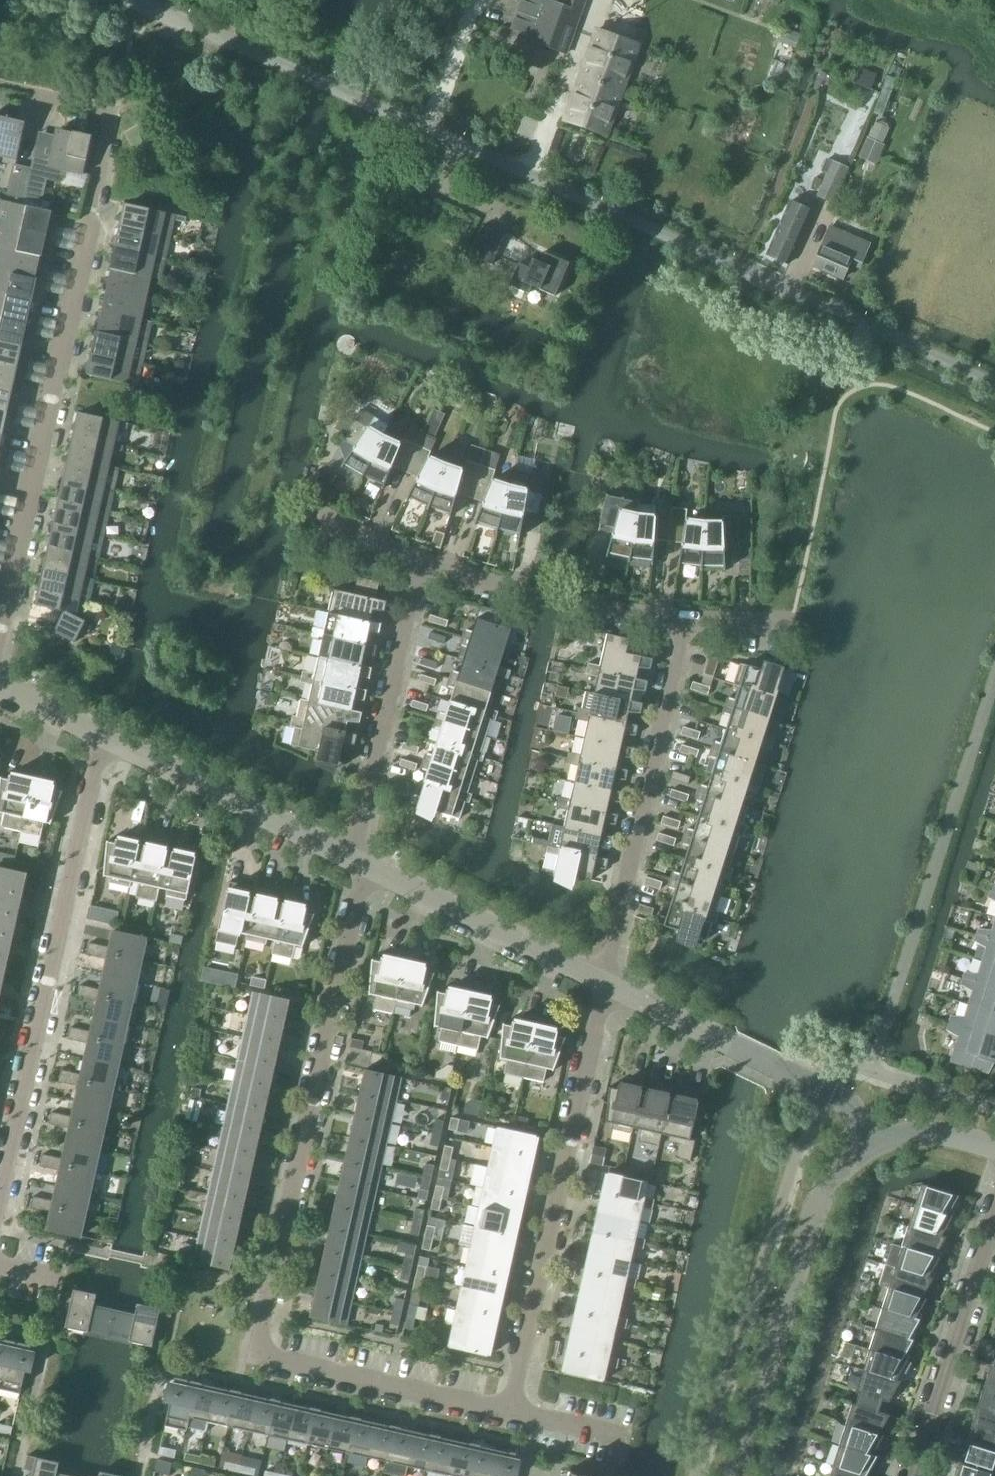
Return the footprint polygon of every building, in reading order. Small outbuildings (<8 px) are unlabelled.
[(510,34),(566,54),(581,13),(578,12),(582,0),(551,0),(550,2),(543,0),(522,0),(510,34)] [(778,41),(794,47),(799,35),(782,29),(778,41)] [(596,31),(579,78),(622,93),(639,46),(596,31)] [(622,93),(579,78),(564,119),(607,135),(622,93)] [(15,159),(15,160),(16,161),(24,129),(25,124),(19,123),(20,122),(20,121),(6,120),(0,119),(0,156),(15,159)] [(65,177),(66,170),(82,174),(82,175),(83,175),(91,139),(74,135),(61,130),(61,131),(61,133),(56,131),(55,136),(48,168),(33,165),(32,171),(26,198),(39,201),(45,178),(58,181),(65,177)] [(868,138),(859,158),(877,166),(885,146),(868,138)] [(822,172),(826,174),(828,174),(818,196),(832,203),(847,169),(827,160),(822,172)] [(9,194),(26,198),(32,171),(13,167),(15,168),(9,194)] [(41,234),(41,233),(44,234),(45,230),(46,224),(49,211),(2,201),(0,206),(0,208),(0,225),(41,234)] [(766,255),(788,264),(811,211),(790,202),(766,255)] [(123,223),(122,227),(125,228),(158,236),(158,235),(170,238),(173,220),(185,222),(186,217),(174,215),(127,205),(124,217),(123,223)] [(3,248),(3,249),(36,256),(36,255),(39,256),(40,252),(41,246),(44,234),(41,233),(41,234),(0,225),(0,247),(3,248)] [(118,244),(118,248),(120,249),(153,257),(153,256),(165,259),(168,243),(170,238),(158,235),(158,236),(125,228),(122,227),(120,238),(118,244)] [(859,268),(869,244),(830,227),(813,266),(842,279),(849,264),(859,268)] [(472,259),(495,268),(507,239),(484,229),(472,259)] [(0,263),(0,271),(31,278),(34,278),(35,274),(36,268),(39,256),(36,255),(36,256),(3,249),(3,248),(0,247),(0,255),(2,256),(0,263)] [(114,265),(113,269),(116,270),(148,278),(149,277),(160,280),(164,264),(165,259),(153,256),(153,257),(120,249),(118,248),(115,259),(114,265)] [(534,291),(558,301),(571,267),(546,256),(542,266),(534,263),(531,271),(521,267),(512,290),(531,298),(534,291)] [(109,286),(108,290),(111,291),(111,292),(144,299),(144,298),(147,285),(159,285),(160,280),(149,277),(148,278),(116,270),(113,269),(110,280),(109,286)] [(26,300),(29,300),(30,296),(31,291),(34,278),(31,278),(0,271),(0,295),(26,300)] [(104,307),(104,311),(106,312),(106,313),(139,320),(139,319),(142,306),(154,306),(156,301),(144,298),(144,299),(111,292),(111,291),(108,290),(106,302),(104,307)] [(21,323),(21,322),(24,323),(25,319),(26,313),(29,300),(26,300),(0,295),(0,318),(21,323)] [(100,329),(99,333),(102,333),(101,334),(134,341),(134,340),(146,343),(150,327),(151,322),(139,319),(139,320),(106,313),(106,312),(104,311),(101,323),(100,329)] [(16,345),(16,344),(19,345),(20,341),(21,335),(24,323),(21,322),(21,323),(0,318),(0,341),(16,345)] [(95,350),(94,354),(97,354),(97,355),(130,362),(130,361),(141,364),(145,348),(146,343),(134,340),(134,341),(101,334),(102,333),(99,333),(96,344),(95,350)] [(11,367),(14,367),(15,363),(16,357),(19,345),(16,344),(16,345),(0,341),(0,365),(11,367)] [(97,354),(94,354),(92,365),(90,371),(89,375),(89,376),(92,377),(125,384),(136,386),(140,370),(141,364),(130,361),(130,362),(97,355),(97,354)] [(6,389),(9,389),(10,385),(11,380),(14,367),(11,367),(0,365),(0,388),(6,389)] [(1,412),(1,411),(4,412),(5,408),(6,402),(9,389),(6,389),(0,388),(0,411),(1,412)] [(338,429),(346,433),(345,436),(357,443),(341,468),(342,468),(344,465),(362,476),(361,480),(383,437),(390,426),(375,416),(373,419),(360,411),(351,406),(338,429)] [(427,510),(445,465),(428,458),(437,439),(434,438),(444,414),(433,409),(422,435),(407,468),(419,474),(406,500),(407,501),(409,497),(428,506),(427,510)] [(77,432),(76,436),(79,437),(78,437),(111,444),(115,429),(127,430),(128,424),(81,414),(78,426),(77,432)] [(394,462),(407,468),(422,435),(407,429),(400,445),(383,437),(361,480),(362,480),(364,477),(383,486),(382,489),(383,490),(394,462)] [(72,454),(71,458),(74,459),(73,459),(106,467),(106,466),(110,452),(122,452),(123,446),(111,444),(78,437),(79,437),(76,436),(73,448),(72,454)] [(445,465),(427,510),(428,510),(429,507),(449,514),(448,517),(450,518),(458,489),(471,494),(480,466),(479,465),(484,450),(471,445),(466,460),(449,454),(445,465)] [(67,476),(66,480),(69,481),(69,482),(101,489),(102,488),(113,491),(117,474),(118,469),(106,466),(106,467),(73,459),(74,459),(71,458),(68,471),(67,476)] [(495,533),(496,533),(509,487),(492,481),(495,471),(480,466),(471,494),(484,498),(474,526),(475,526),(476,523),(496,529),(495,533)] [(62,499),(61,503),(64,503),(64,504),(96,511),(97,511),(100,496),(112,496),(113,491),(102,488),(101,489),(69,482),(69,481),(66,480),(63,493),(62,499)] [(509,487),(496,533),(497,533),(498,530),(518,534),(518,538),(519,538),(524,509),(538,512),(543,488),(528,485),(527,491),(509,487)] [(628,563),(629,563),(638,504),(639,502),(638,502),(638,503),(623,500),(623,499),(622,498),(621,500),(607,496),(607,495),(606,495),(599,526),(613,529),(605,558),(607,558),(608,554),(629,559),(628,563)] [(57,521),(56,525),(59,526),(76,530),(103,536),(105,530),(107,519),(108,513),(97,511),(96,511),(64,504),(64,503),(61,503),(58,515),(57,521)] [(654,536),(668,538),(671,508),(638,504),(629,563),(630,559),(651,562),(651,565),(652,566),(654,536)] [(700,571),(701,571),(704,523),(686,521),(687,510),(671,508),(668,538),(682,539),(677,568),(679,569),(679,565),(700,567),(700,571)] [(704,523),(701,571),(702,567),(723,567),(723,571),(725,571),(723,542),(737,542),(738,517),(722,517),(722,523),(704,523)] [(52,543),(51,547),(54,548),(98,558),(103,536),(76,530),(59,526),(56,525),(55,530),(53,537),(52,543)] [(47,565),(46,569),(49,570),(84,578),(87,563),(97,563),(98,558),(54,548),(51,547),(48,560),(47,565)] [(42,588),(41,592),(44,592),(77,600),(88,602),(92,585),(93,580),(91,579),(84,578),(49,570),(46,569),(43,582),(42,588)] [(323,578),(335,581),(337,575),(324,572),(323,578)] [(333,590),(328,613),(369,622),(370,622),(372,611),(384,612),(386,602),(333,590)] [(89,602),(88,602),(77,600),(44,592),(41,592),(38,606),(60,611),(64,612),(54,632),(75,643),(85,621),(77,617),(79,610),(89,612),(91,603),(89,603),(89,602)] [(466,630),(464,639),(504,651),(511,630),(494,625),(498,611),(480,607),(472,632),(466,630)] [(312,627),(311,632),(365,644),(367,633),(379,634),(381,624),(370,622),(369,622),(328,613),(324,630),(312,627)] [(47,620),(55,624),(57,618),(49,614),(47,620)] [(514,622),(526,625),(527,618),(515,615),(514,622)] [(428,622),(446,628),(448,621),(430,616),(428,622)] [(322,641),(318,657),(360,667),(360,666),(362,655),(374,657),(377,646),(365,644),(311,632),(310,638),(322,641)] [(430,633),(428,639),(444,644),(446,638),(430,633)] [(588,664),(586,669),(635,680),(635,679),(638,669),(650,670),(652,660),(626,654),(629,640),(607,635),(600,667),(588,664)] [(464,639),(457,659),(463,661),(509,676),(511,671),(499,668),(504,651),(464,639)] [(302,671),(301,677),(355,689),(355,688),(357,678),(369,679),(372,669),(360,666),(360,667),(318,657),(314,674),(302,671)] [(702,675),(713,677),(719,660),(708,657),(702,675)] [(420,665),(435,670),(438,663),(422,658),(420,665)] [(453,671),(451,680),(491,693),(496,676),(508,680),(509,676),(463,661),(459,673),(453,671)] [(740,664),(733,685),(784,700),(786,694),(774,690),(780,672),(772,672),(774,665),(763,662),(763,663),(765,664),(763,670),(740,664)] [(597,677),(594,694),(630,702),(633,691),(645,692),(647,682),(635,679),(635,680),(586,669),(585,675),(597,677)] [(421,675),(418,681),(434,686),(436,680),(421,675)] [(312,685),(308,701),(308,702),(350,711),(352,700),(364,701),(367,691),(355,688),(355,689),(301,677),(300,682),(312,685)] [(454,689),(450,702),(496,717),(498,713),(486,709),(491,693),(451,680),(448,688),(454,689)] [(690,690),(707,695),(710,688),(692,682),(690,690)] [(729,698),(726,707),(775,721),(779,722),(784,706),(782,706),(784,700),(733,685),(739,687),(735,700),(729,698)] [(578,708),(577,714),(625,725),(625,724),(628,714),(640,714),(642,704),(630,702),(594,694),(585,692),(582,709),(578,708)] [(292,716),(291,721),(345,733),(347,722),(359,723),(362,713),(350,711),(308,702),(308,701),(301,699),(297,717),(292,716)] [(410,707),(426,712),(428,705),(412,700),(410,707)] [(688,708),(706,714),(709,706),(691,700),(688,708)] [(440,712),(437,721),(486,736),(491,720),(495,721),(496,717),(450,702),(446,714),(440,712)] [(729,716),(725,730),(771,743),(773,737),(770,736),(775,721),(726,707),(724,715),(729,716)] [(587,722),(584,739),(620,747),(621,746),(623,735),(635,737),(637,727),(625,724),(625,725),(577,714),(575,719),(587,722)] [(409,724),(425,729),(427,722),(411,717),(409,724)] [(317,761),(321,763),(320,766),(331,771),(332,769),(337,771),(337,770),(342,744),(354,747),(357,735),(345,733),(291,721),(290,727),(294,728),(290,745),(319,752),(317,761)] [(441,731),(437,743),(483,758),(485,754),(480,752),(486,736),(437,721),(435,729),(441,731)] [(680,735),(698,740),(700,733),(682,727),(680,735)] [(715,742),(712,750),(752,761),(757,745),(769,749),(771,743),(725,730),(721,744),(715,742)] [(568,753),(567,758),(616,769),(616,768),(618,758),(630,759),(633,749),(621,746),(620,747),(584,739),(580,755),(568,753)] [(419,748),(403,743),(401,749),(417,754),(419,748)] [(427,754),(424,762),(473,777),(478,761),(482,762),(483,758),(437,743),(433,755),(427,754)] [(679,753),(696,758),(699,751),(681,745),(679,753)] [(712,750),(705,772),(711,774),(758,787),(764,765),(752,761),(712,750)] [(578,766),(574,783),(611,791),(613,780),(625,781),(628,771),(616,768),(616,769),(567,758),(565,764),(578,766)] [(401,759),(399,766),(415,771),(417,764),(401,759)] [(428,772),(424,785),(470,799),(472,795),(468,794),(473,777),(424,762),(422,770),(428,772)] [(21,832),(34,772),(20,768),(19,778),(10,776),(8,780),(1,779),(1,778),(0,778),(0,813),(4,814),(1,827),(21,832)] [(669,779),(687,784),(689,776),(671,771),(669,779)] [(34,772),(21,832),(41,836),(43,823),(49,824),(49,825),(50,825),(63,791),(61,791),(61,792),(54,790),(55,785),(45,783),(48,775),(34,772)] [(701,785),(699,793),(739,805),(739,804),(744,789),(756,793),(758,787),(711,774),(707,787),(701,785)] [(558,797),(557,803),(606,814),(606,813),(608,802),(621,803),(623,793),(611,791),(574,783),(570,800),(558,797)] [(388,790),(407,796),(409,790),(390,784),(388,790)] [(420,797),(414,795),(411,804),(417,805),(416,810),(420,811),(418,814),(429,820),(430,817),(434,818),(435,815),(436,812),(459,819),(465,802),(469,804),(470,799),(424,785),(420,797)] [(668,797),(685,802),(688,794),(670,789),(668,797)] [(702,803),(698,817),(744,830),(746,824),(742,823),(747,807),(739,804),(739,805),(699,793),(696,802),(702,803)] [(568,811),(564,827),(601,835),(603,824),(616,826),(618,816),(606,813),(606,814),(557,803),(556,808),(568,811)] [(660,823),(677,829),(679,821),(662,816),(660,823)] [(687,828),(685,836),(734,851),(738,835),(743,836),(744,830),(698,817),(693,830),(687,828)] [(547,847),(596,857),(598,847),(610,848),(613,838),(601,835),(564,827),(552,825),(548,841),(548,842),(547,847)] [(109,883),(129,888),(138,849),(142,835),(127,832),(127,833),(126,841),(116,839),(115,844),(108,842),(108,841),(107,841),(103,877),(105,877),(105,876),(111,878),(109,883)] [(655,840),(673,846),(675,838),(658,833),(655,840)] [(688,846),(684,860),(732,874),(733,869),(729,868),(734,851),(685,836),(682,844),(688,846)] [(136,897),(155,902),(166,855),(167,855),(170,842),(155,838),(154,848),(144,845),(143,850),(138,849),(129,888),(130,888),(131,882),(139,884),(136,897)] [(548,842),(548,841),(534,839),(533,844),(547,847),(548,842)] [(166,855),(155,902),(156,902),(159,889),(167,890),(166,896),(186,900),(198,848),(183,845),(182,854),(172,852),(171,856),(167,855),(166,855)] [(608,860),(596,857),(547,847),(546,853),(558,855),(553,877),(558,879),(557,881),(557,882),(567,887),(569,884),(573,887),(576,877),(591,881),(594,869),(606,870),(608,860)] [(674,871),(671,880),(720,896),(725,880),(729,881),(732,874),(684,860),(679,873),(674,871)] [(654,869),(665,873),(667,865),(657,862),(654,869)] [(22,897),(23,891),(24,887),(27,875),(0,869),(0,892),(22,897)] [(645,877),(643,884),(660,889),(662,882),(645,877)] [(674,890),(670,903),(717,919),(719,913),(715,911),(720,896),(671,880),(669,888),(674,890)] [(245,940),(246,941),(254,902),(249,901),(250,896),(241,894),(244,885),(229,882),(215,942),(220,943),(236,947),(239,933),(246,935),(245,940)] [(272,955),(283,908),(282,908),(277,907),(278,902),(269,900),(272,891),(257,888),(254,902),(246,941),(266,945),(267,939),(275,941),(272,955)] [(17,918),(18,912),(19,908),(22,897),(0,892),(0,914),(17,918)] [(283,908),(272,955),(292,959),(295,946),(301,947),(301,948),(302,948),(314,914),(313,914),(313,915),(305,913),(306,908),(297,906),(300,898),(285,894),(282,908),(283,908)] [(717,919),(670,903),(666,917),(660,915),(657,924),(678,931),(676,936),(676,937),(680,939),(679,942),(690,947),(691,944),(695,947),(696,945),(698,937),(706,940),(711,923),(716,924),(717,919)] [(637,912),(651,916),(654,909),(640,904),(637,912)] [(12,939),(14,933),(15,929),(17,918),(0,914),(0,937),(12,939)] [(976,936),(994,941),(994,920),(991,931),(978,930),(976,936)] [(89,943),(88,949),(141,961),(146,939),(112,931),(109,948),(89,943)] [(982,961),(994,965),(994,941),(976,936),(975,941),(986,948),(982,961)] [(8,960),(9,954),(10,950),(12,939),(0,937),(0,958),(8,960)] [(106,959),(103,975),(136,982),(141,961),(88,949),(86,955),(106,959)] [(373,1009),(392,1014),(406,953),(392,950),(392,951),(391,960),(381,957),(380,962),(373,960),(372,959),(368,995),(370,995),(376,996),(373,1009)] [(406,953),(392,1014),(393,1014),(393,1013),(409,1017),(411,1010),(414,1010),(415,1005),(421,1006),(421,1007),(422,1007),(434,973),(433,973),(433,974),(425,972),(426,967),(417,965),(420,957),(406,953)] [(963,979),(994,989),(994,965),(982,961),(978,975),(964,974),(963,979)] [(79,985),(78,991),(132,1003),(136,982),(103,975),(99,990),(79,985)] [(968,1005),(994,1013),(994,989),(963,979),(961,985),(973,991),(968,1005)] [(438,1041),(458,1046),(471,986),(457,982),(456,992),(447,990),(445,994),(438,993),(438,992),(437,992),(434,1027),(435,1027),(441,1028),(438,1041)] [(471,986),(458,1046),(478,1050),(480,1037),(486,1038),(486,1039),(487,1039),(500,1006),(498,1005),(498,1006),(491,1004),(492,1000),(482,997),(485,989),(471,986)] [(97,1002),(93,1017),(127,1024),(132,1003),(78,991),(77,997),(97,1002)] [(254,992),(249,1014),(285,1023),(290,1000),(254,992)] [(949,1024),(961,1028),(962,1027),(994,1037),(994,1013),(968,1005),(964,1018),(951,1017),(949,1024)] [(249,1014),(244,1037),(280,1045),(285,1023),(249,1014)] [(504,1073),(523,1078),(537,1018),(523,1015),(522,1024),(512,1022),(511,1026),(504,1025),(504,1024),(503,1024),(499,1059),(501,1060),(501,1059),(507,1060),(504,1073)] [(70,1028),(69,1033),(122,1045),(127,1024),(93,1017),(90,1032),(70,1028)] [(537,1018),(523,1078),(543,1082),(546,1069),(552,1070),(552,1071),(553,1071),(565,1038),(564,1037),(564,1038),(556,1036),(557,1032),(548,1030),(551,1021),(537,1018)] [(287,1027),(302,1030),(304,1023),(289,1020),(287,1027)] [(949,1024),(947,1030),(959,1036),(951,1062),(987,1073),(993,1062),(994,1062),(994,1037),(962,1027),(961,1028),(949,1024)] [(87,1044),(84,1059),(118,1067),(122,1045),(69,1033),(67,1039),(87,1044)] [(244,1037),(239,1059),(275,1067),(280,1045),(244,1037)] [(282,1049),(297,1053),(299,1045),(284,1042),(282,1049)] [(369,1064),(381,1067),(383,1055),(371,1052),(369,1064)] [(61,1070),(59,1076),(113,1088),(118,1067),(84,1059),(80,1075),(61,1070)] [(239,1059),(234,1081),(270,1089),(275,1067),(239,1059)] [(277,1072),(292,1075),(294,1068),(279,1064),(277,1072)] [(437,1070),(435,1078),(451,1082),(454,1065),(449,1064),(437,1070)] [(364,1070),(359,1092),(395,1100),(400,1077),(364,1070)] [(78,1086),(74,1102),(108,1109),(113,1088),(59,1076),(58,1082),(78,1086)] [(611,1129),(631,1133),(640,1095),(641,1095),(644,1081),(629,1078),(628,1087),(618,1085),(617,1090),(610,1088),(610,1087),(609,1087),(605,1123),(607,1123),(607,1122),(613,1124),(611,1129)] [(234,1081),(229,1104),(265,1112),(270,1089),(234,1081)] [(658,1146),(659,1140),(668,1101),(669,1101),(672,1088),(657,1084),(656,1094),(646,1091),(645,1096),(641,1095),(640,1095),(631,1133),(632,1134),(633,1128),(641,1130),(638,1141),(658,1146)] [(272,1094),(287,1097),(289,1090),(274,1086),(272,1094)] [(440,1100),(448,1102),(451,1089),(442,1087),(440,1100)] [(668,1101),(659,1140),(660,1140),(661,1134),(669,1136),(668,1142),(681,1144),(679,1159),(690,1161),(695,1141),(690,1139),(700,1094),(685,1091),(684,1100),(674,1098),(673,1102),(669,1101),(668,1101)] [(359,1092),(354,1115),(390,1123),(395,1100),(359,1092)] [(51,1112),(50,1118),(103,1130),(108,1109),(74,1102),(71,1117),(51,1112)] [(229,1104),(224,1126),(260,1134),(265,1112),(229,1104)] [(267,1116),(282,1119),(284,1112),(269,1109),(267,1116)] [(354,1115),(349,1137),(385,1145),(390,1123),(354,1115)] [(68,1129),(65,1144),(99,1151),(103,1130),(50,1118),(49,1124),(68,1129)] [(451,1118),(448,1130),(457,1132),(459,1120),(451,1118)] [(435,1119),(432,1132),(441,1134),(444,1121),(435,1119)] [(224,1126),(219,1149),(255,1157),(260,1134),(224,1126)] [(497,1127),(493,1148),(529,1156),(532,1156),(534,1147),(536,1136),(497,1127)] [(262,1139),(277,1142),(279,1135),(264,1131),(262,1139)] [(441,1134),(432,1132),(429,1145),(438,1147),(441,1134)] [(349,1137),(344,1159),(380,1167),(385,1145),(349,1137)] [(42,1155),(41,1161),(94,1172),(99,1151),(65,1144),(62,1159),(42,1155)] [(607,1149),(594,1145),(589,1163),(602,1166),(607,1149)] [(444,1146),(442,1158),(450,1159),(453,1147),(444,1146)] [(493,1148),(488,1168),(527,1176),(530,1166),(532,1156),(529,1156),(493,1148)] [(219,1149),(214,1171),(250,1179),(255,1157),(219,1149)] [(257,1161),(272,1165),(274,1157),(259,1154),(257,1161)] [(450,1159),(442,1158),(439,1170),(448,1171),(450,1159)] [(344,1159),(339,1182),(375,1190),(380,1167),(344,1159)] [(59,1171),(56,1186),(89,1194),(94,1172),(41,1161),(39,1167),(59,1171)] [(425,1164),(422,1177),(431,1179),(434,1166),(425,1164)] [(488,1168),(484,1188),(521,1196),(523,1196),(525,1187),(527,1176),(488,1168)] [(214,1171),(209,1193),(245,1201),(250,1179),(214,1171)] [(606,1184),(604,1193),(606,1194),(653,1204),(654,1200),(644,1197),(647,1181),(641,1180),(623,1176),(608,1173),(606,1184)] [(252,1183),(267,1187),(269,1179),(254,1176),(252,1183)] [(431,1179),(422,1177),(419,1190),(428,1192),(431,1179)] [(587,1187),(586,1190),(593,1191),(595,1183),(588,1181),(588,1180),(587,1180),(587,1183),(587,1187)] [(339,1182),(335,1204),(370,1212),(375,1190),(339,1182)] [(914,1205),(952,1217),(955,1211),(951,1208),(956,1199),(959,1196),(921,1184),(919,1189),(918,1193),(920,1194),(916,1204),(915,1204),(914,1205)] [(33,1197),(31,1203),(85,1215),(89,1194),(56,1186),(52,1201),(33,1197)] [(436,1186),(433,1197),(442,1199),(444,1187),(436,1186)] [(484,1188),(479,1208),(518,1216),(521,1206),(523,1196),(521,1196),(484,1188)] [(593,1191),(586,1190),(585,1194),(584,1197),(583,1199),(583,1200),(584,1198),(591,1200),(593,1191)] [(209,1193),(204,1215),(240,1224),(245,1201),(209,1193)] [(602,1203),(599,1213),(638,1222),(641,1207),(652,1209),(653,1204),(606,1194),(604,1193),(602,1203)] [(442,1199),(433,1197),(430,1209),(439,1211),(442,1199)] [(247,1206),(262,1209),(264,1202),(249,1198),(247,1206)] [(85,1215),(31,1203),(30,1209),(50,1213),(46,1229),(80,1237),(85,1215)] [(335,1204),(330,1227),(365,1235),(370,1212),(335,1204)] [(908,1226),(945,1238),(949,1231),(945,1229),(952,1217),(914,1205),(912,1214),(913,1214),(910,1225),(908,1225),(908,1226)] [(479,1208),(475,1228),(512,1236),(514,1236),(516,1227),(518,1216),(479,1208)] [(415,1209),(412,1221),(421,1223),(424,1210),(415,1209)] [(597,1224),(595,1233),(597,1234),(644,1244),(645,1239),(635,1237),(638,1222),(599,1213),(597,1224)] [(204,1215),(199,1238),(235,1246),(240,1224),(204,1215)] [(578,1226),(577,1229),(584,1231),(586,1223),(579,1221),(579,1219),(578,1219),(578,1223),(578,1226)] [(244,1221),(242,1228),(257,1231),(259,1224),(244,1221)] [(421,1223),(412,1221),(410,1234),(418,1236),(421,1223)] [(427,1225),(424,1237),(433,1239),(435,1227),(427,1225)] [(901,1247),(939,1258),(942,1252),(938,1250),(945,1238),(908,1226),(905,1234),(907,1235),(903,1246),(902,1245),(901,1246),(901,1247)] [(330,1227),(325,1249),(360,1257),(365,1235),(330,1227)] [(475,1228),(471,1247),(509,1256),(512,1245),(514,1236),(512,1236),(475,1228)] [(584,1231),(577,1229),(576,1233),(575,1237),(574,1239),(575,1239),(575,1238),(582,1239),(584,1231)] [(593,1243),(590,1253),(629,1262),(633,1247),(643,1249),(644,1244),(597,1234),(595,1233),(593,1243)] [(433,1239),(424,1237),(421,1249),(430,1251),(433,1239)] [(235,1246),(199,1238),(194,1262),(230,1270),(235,1246)] [(239,1243),(237,1250),(252,1253),(254,1246),(239,1243)] [(892,1244),(885,1264),(932,1279),(936,1273),(932,1270),(939,1258),(901,1247),(892,1244)] [(471,1247),(466,1267),(503,1276),(505,1276),(507,1267),(509,1256),(471,1247)] [(325,1249),(320,1271),(355,1279),(360,1257),(325,1249)] [(405,1253),(403,1266),(411,1268),(414,1255),(405,1253)] [(588,1264),(586,1273),(588,1273),(635,1284),(636,1279),(626,1277),(629,1262),(590,1253),(588,1264)] [(569,1266),(568,1269),(576,1271),(578,1262),(570,1261),(570,1259),(569,1259),(569,1263),(569,1266)] [(879,1285),(889,1288),(926,1299),(930,1293),(926,1291),(932,1279),(885,1264),(879,1285)] [(232,1273),(247,1276),(249,1268),(234,1265),(232,1273)] [(418,1265),(415,1277),(424,1279),(427,1267),(418,1265)] [(411,1268),(403,1266),(400,1279),(408,1281),(411,1268)] [(466,1267),(462,1287),(501,1296),(503,1285),(505,1276),(503,1276),(466,1267)] [(576,1271),(568,1269),(567,1273),(566,1276),(565,1279),(566,1279),(566,1278),(574,1279),(576,1271)] [(320,1271),(315,1293),(351,1301),(355,1279),(320,1271)] [(584,1282),(581,1293),(620,1302),(624,1287),(634,1289),(635,1284),(588,1273),(586,1273),(584,1282)] [(424,1279),(415,1277),(413,1289),(421,1291),(424,1279)] [(462,1287),(457,1307),(494,1315),(496,1316),(498,1307),(501,1296),(462,1287)] [(71,1297),(73,1290),(66,1288),(65,1296),(71,1297)] [(882,1308),(919,1320),(923,1314),(919,1312),(926,1299),(889,1288),(886,1296),(887,1297),(884,1307),(882,1307),(882,1308)] [(87,1333),(88,1331),(93,1308),(96,1295),(83,1292),(73,1290),(71,1297),(65,1328),(87,1333)] [(351,1301),(315,1293),(309,1317),(345,1325),(351,1301)] [(579,1304),(577,1313),(579,1313),(626,1324),(627,1319),(617,1317),(620,1302),(581,1293),(579,1304)] [(396,1298),(393,1311),(401,1313),(404,1300),(396,1298)] [(560,1306),(560,1309),(567,1310),(569,1302),(561,1300),(561,1299),(560,1299),(560,1303),(560,1306)] [(134,1317),(129,1340),(129,1342),(151,1347),(160,1309),(137,1304),(134,1317)] [(409,1305),(406,1317),(415,1319),(418,1307),(409,1305)] [(457,1307),(453,1327),(492,1336),(494,1325),(496,1316),(494,1315),(457,1307)] [(93,1308),(88,1331),(108,1335),(114,1312),(93,1308)] [(876,1329),(913,1341),(916,1334),(913,1332),(919,1320),(882,1308),(879,1317),(881,1317),(877,1328),(876,1328),(876,1329)] [(567,1310),(560,1309),(559,1310),(558,1313),(557,1316),(556,1319),(557,1319),(558,1317),(565,1319),(567,1310)] [(401,1313),(393,1311),(390,1324),(398,1326),(401,1313)] [(108,1335),(129,1340),(134,1317),(114,1312),(108,1335)] [(575,1322),(573,1333),(611,1341),(615,1326),(625,1329),(626,1324),(579,1313),(577,1313),(575,1322)] [(415,1319),(406,1317),(404,1329),(412,1330),(415,1319)] [(492,1336),(453,1327),(448,1348),(485,1356),(487,1356),(489,1346),(492,1336)] [(869,1349),(907,1361),(910,1355),(906,1353),(913,1341),(876,1329),(873,1337),(874,1338),(871,1349),(870,1348),(869,1349)] [(570,1344),(568,1353),(570,1353),(618,1364),(626,1366),(627,1361),(619,1359),(608,1357),(611,1341),(573,1333),(570,1344)] [(551,1346),(551,1349),(558,1350),(560,1342),(552,1340),(552,1339),(552,1342),(551,1346)] [(1,1381),(10,1341),(4,1340),(4,1341),(0,1340),(0,1381),(1,1381)] [(0,1381),(0,1390),(20,1394),(25,1369),(29,1370),(33,1354),(29,1353),(31,1346),(18,1343),(18,1344),(15,1343),(15,1342),(10,1341),(1,1381),(0,1381)] [(558,1350),(551,1349),(551,1350),(550,1353),(548,1356),(547,1358),(548,1359),(549,1357),(556,1359),(558,1350)] [(863,1370),(900,1382),(903,1376),(900,1373),(907,1361),(869,1349),(866,1358),(868,1358),(864,1369),(863,1369),(863,1370)] [(570,1353),(568,1353),(566,1362),(563,1373),(602,1382),(606,1366),(617,1369),(618,1364),(570,1353)] [(984,1386),(994,1389),(994,1367),(990,1365),(990,1366),(993,1367),(991,1373),(988,1372),(984,1386)] [(878,1412),(878,1411),(882,1400),(888,1402),(889,1402),(900,1382),(863,1370),(860,1379),(861,1379),(858,1390),(857,1389),(856,1392),(857,1392),(854,1404),(852,1403),(852,1404),(878,1412)] [(186,1431),(189,1418),(188,1418),(196,1382),(191,1381),(191,1382),(187,1381),(187,1380),(175,1378),(173,1385),(169,1385),(166,1401),(170,1401),(164,1426),(186,1431)] [(188,1418),(189,1418),(208,1422),(216,1388),(201,1384),(196,1382),(188,1418)] [(977,1406),(994,1412),(994,1389),(984,1386),(983,1387),(986,1388),(985,1394),(982,1393),(977,1406)] [(208,1422),(228,1426),(236,1391),(231,1390),(230,1391),(216,1388),(208,1422)] [(228,1426),(248,1431),(255,1396),(241,1393),(241,1392),(236,1391),(228,1426)] [(248,1431),(268,1435),(276,1400),(270,1399),(270,1400),(255,1396),(248,1431)] [(268,1435),(288,1440),(295,1405),(281,1402),(281,1401),(276,1400),(268,1435)] [(845,1425),(883,1437),(886,1430),(882,1428),(889,1416),(890,1415),(878,1411),(878,1412),(852,1404),(852,1405),(853,1405),(847,1424),(846,1423),(845,1425)] [(288,1440),(307,1444),(315,1409),(310,1408),(310,1409),(295,1405),(288,1440)] [(970,1440),(993,1448),(994,1448),(994,1444),(994,1412),(977,1406),(970,1428),(973,1429),(970,1440)] [(307,1444),(328,1449),(335,1414),(320,1411),(321,1410),(315,1409),(307,1444)] [(328,1449),(348,1453),(356,1418),(350,1417),(350,1418),(335,1414),(328,1449)] [(348,1453),(368,1457),(375,1423),(361,1420),(361,1419),(356,1418),(348,1453)] [(368,1457),(388,1462),(395,1427),(390,1426),(375,1423),(368,1457)] [(10,1435),(12,1428),(0,1425),(0,1433),(10,1435)] [(839,1445),(876,1457),(880,1451),(876,1449),(883,1437),(845,1425),(843,1433),(844,1434),(841,1444),(839,1444),(839,1445)] [(408,1466),(415,1432),(400,1429),(401,1428),(395,1427),(388,1462),(385,1473),(398,1475),(405,1475),(408,1466)] [(408,1466),(427,1471),(435,1436),(430,1434),(430,1435),(415,1432),(408,1466)] [(427,1471),(447,1475),(455,1441),(440,1438),(440,1437),(435,1436),(427,1471)] [(960,1461),(994,1472),(994,1448),(993,1448),(970,1440),(967,1439),(967,1440),(966,1442),(969,1442),(967,1448),(964,1447),(960,1461)] [(451,1475),(468,1475),(475,1444),(470,1443),(470,1444),(455,1441),(447,1475),(451,1475)] [(495,1450),(480,1446),(475,1444),(468,1475),(489,1475),(495,1450)] [(863,1475),(871,1475),(873,1471),(869,1469),(876,1457),(839,1445),(836,1454),(838,1454),(834,1465),(833,1465),(833,1466),(863,1475)] [(158,1455),(174,1459),(176,1450),(160,1447),(158,1455)] [(518,1462),(514,1461),(516,1453),(510,1452),(510,1453),(495,1450),(489,1475),(515,1475),(518,1462)] [(183,1461),(199,1464),(200,1457),(185,1453),(183,1461)] [(56,1475),(59,1463),(36,1458),(26,1456),(23,1469),(33,1471),(31,1475),(56,1475)] [(200,1457),(199,1464),(214,1467),(215,1460),(200,1457)] [(955,1475),(994,1475),(994,1472),(960,1461),(960,1462),(963,1463),(961,1469),(958,1468),(955,1475)] [(223,1470),(238,1473),(240,1466),(225,1462),(223,1470)] [(238,1473),(252,1475),(254,1475),(255,1469),(240,1466),(238,1473)] [(833,1466),(830,1474),(831,1475),(863,1475),(833,1466)]
